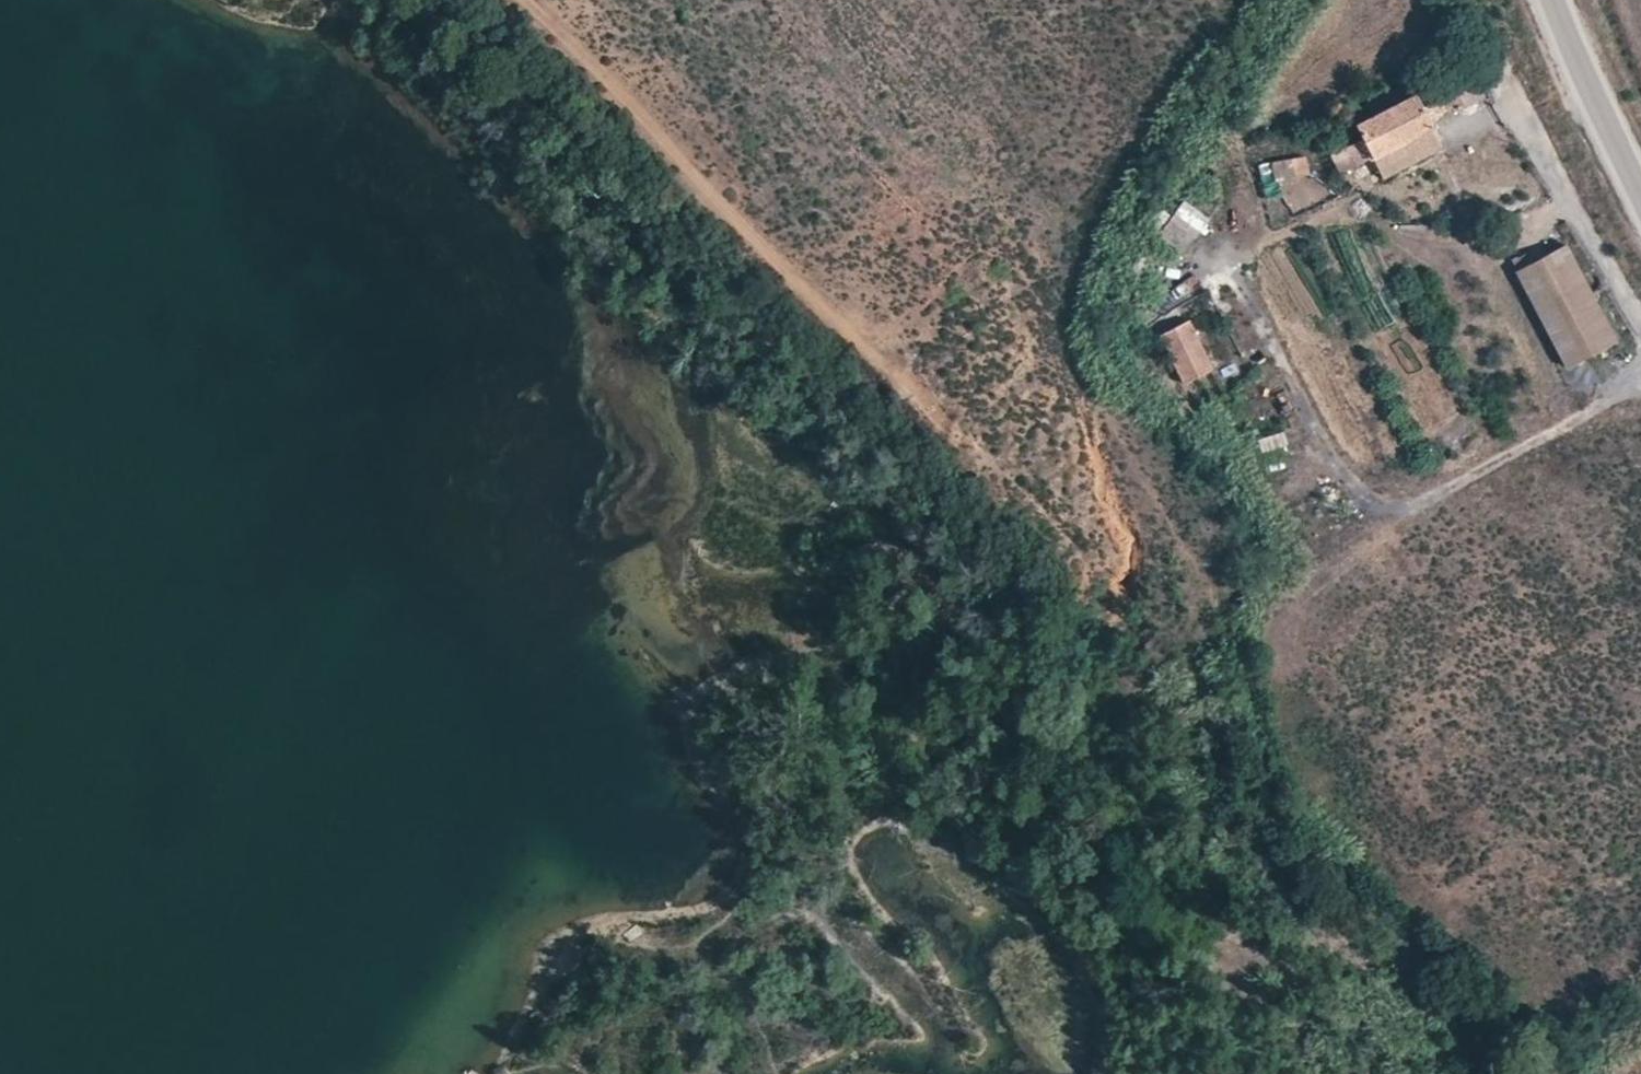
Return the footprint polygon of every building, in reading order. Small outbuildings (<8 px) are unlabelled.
[(1332,141),(1345,171),(1406,141),(1447,110),(1431,90),(1416,99),(1414,95),(1332,141)] [(1274,181),(1309,177),(1307,157),(1271,161),(1274,181)] [(1162,231),(1189,250),(1211,220),(1183,201),(1162,231)] [(1616,342),(1564,244),(1516,270),(1567,367),(1616,342)] [(1160,334),(1184,383),(1213,369),(1189,320),(1160,334)] [(1262,451),(1287,446),(1284,433),(1259,438),(1262,451)]
